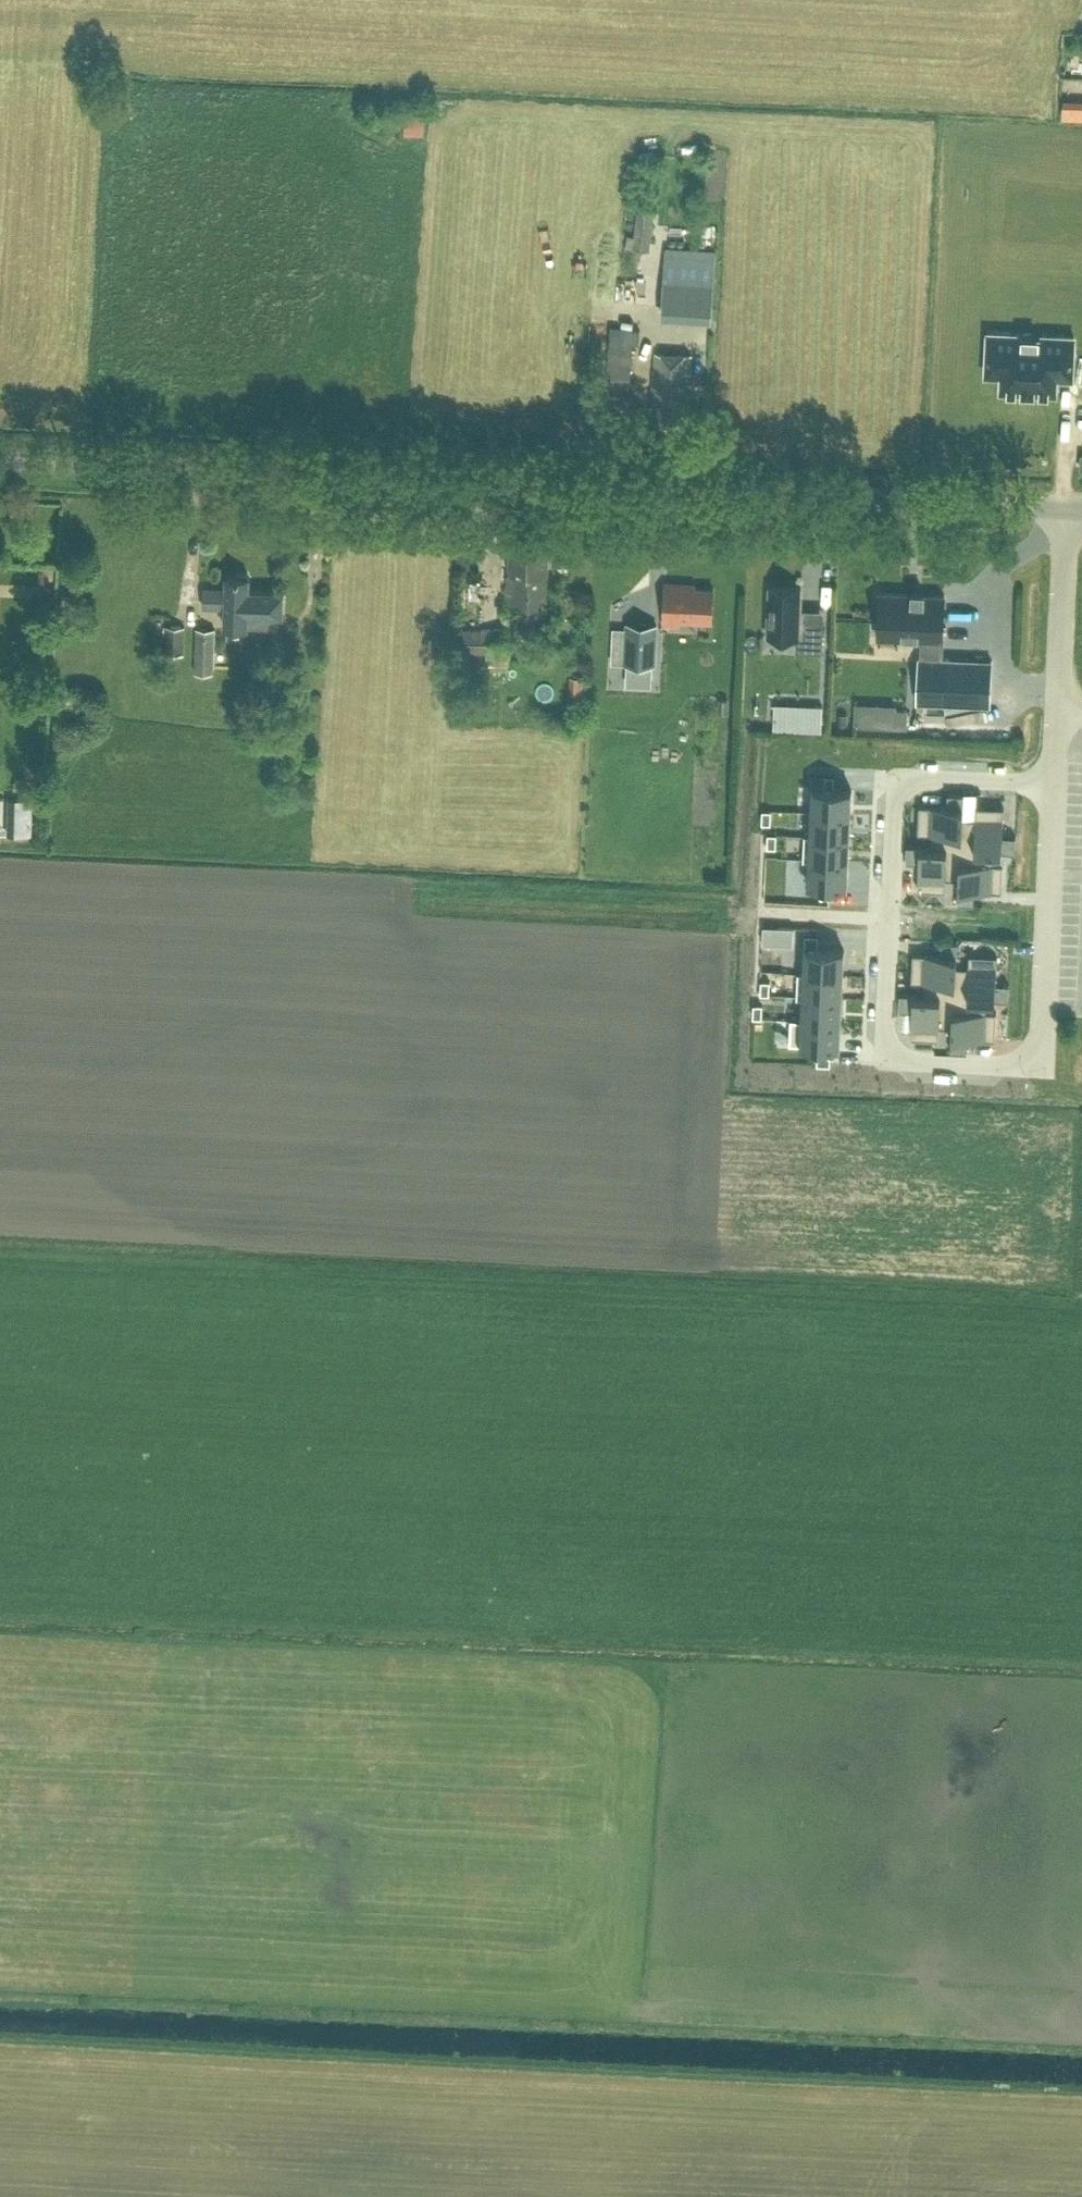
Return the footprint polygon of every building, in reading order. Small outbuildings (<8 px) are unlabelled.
[(404,101),(405,131),(426,130),(425,100),(404,101)] [(665,279),(662,317),(685,319),(686,302),(713,304),(715,282),(665,279)] [(987,353),(986,355),(988,355),(1002,355),(1002,374),(1001,387),(1001,389),(1002,389),(1054,391),(1054,392),(1056,392),(1056,390),(1055,390),(1056,377),(1056,365),(1071,366),(1073,366),(1073,364),(1074,337),(1074,336),(1072,335),(1072,336),(1044,335),(1044,334),(1042,334),(1042,336),(1042,338),(1019,337),(1019,335),(1020,333),(1018,333),(989,332),(987,331),(987,333),(988,333),(987,353)] [(632,381),(634,338),(612,337),(611,380),(632,381)] [(685,421),(690,353),(656,352),(650,419),(685,421)] [(507,609),(547,608),(547,539),(511,539),(510,574),(507,574),(507,609)] [(205,592),(204,605),(225,606),(224,626),(247,627),(248,625),(278,626),(279,614),(283,614),(284,591),(249,589),(250,576),(226,575),(225,593),(205,592)] [(712,621),(713,587),(697,587),(697,583),(665,581),(663,624),(679,625),(680,619),(712,621)] [(821,650),(823,619),(800,618),(801,587),(770,586),(768,634),(797,636),(797,649),(821,650)] [(914,593),(914,591),(912,591),(912,592),(879,591),(877,637),(879,637),(879,634),(925,637),(924,656),(918,656),(916,702),(990,705),(992,659),(939,657),(940,637),(943,637),(945,594),(924,593),(924,591),(922,591),(922,593),(914,593)] [(184,653),(185,625),(151,623),(149,651),(184,653)] [(626,623),(624,662),(655,663),(657,624),(626,623)] [(464,650),(466,650),(466,665),(495,665),(495,671),(508,672),(508,650),(507,626),(464,626),(464,650)] [(214,672),(216,628),(195,627),(194,671),(214,672)] [(856,687),(878,688),(879,662),(858,661),(837,660),(834,715),(854,716),(856,687)] [(587,691),(589,670),(576,668),(574,689),(587,691)] [(812,786),(811,810),(850,812),(852,788),(834,788),(834,774),(826,774),(825,787),(812,786)] [(931,833),(931,845),(931,846),(961,848),(962,817),(963,818),(964,793),(954,793),(953,806),(920,804),(918,832),(931,833)] [(13,796),(12,829),(32,829),(32,796),(13,796)] [(991,849),(991,850),(1015,851),(1015,841),(1002,840),(1004,807),(976,805),(976,818),(963,818),(962,817),(961,848),(991,849)] [(762,809),(762,822),(770,822),(771,809),(762,809)] [(811,810),(810,834),(849,835),(850,812),(811,810)] [(768,833),(767,846),(776,846),(776,833),(768,833)] [(804,833),(803,859),(808,859),(848,861),(849,835),(810,834),(804,833)] [(917,889),(945,890),(946,877),(958,878),(959,878),(961,848),(931,846),(931,845),(906,844),(906,854),(919,855),(917,889)] [(991,849),(961,848),(959,878),(958,878),(957,902),(967,902),(968,889),(1002,891),(1003,863),(990,862),(991,850),(991,849)] [(808,859),(807,883),(821,883),(820,896),(829,897),(829,884),(847,884),(848,861),(808,859)] [(805,934),(803,971),(843,972),(844,949),(818,947),(818,934),(805,934)] [(957,941),(947,941),(947,954),(913,952),(912,980),(924,981),(924,993),(924,994),(954,996),(955,966),(956,966),(957,941)] [(984,997),(984,998),(1008,999),(1009,989),(996,988),(997,955),(969,953),(969,966),(956,966),(955,966),(954,996),(984,997)] [(798,970),(797,996),(802,996),(842,998),(843,972),(803,971),(798,970)] [(761,980),(760,993),(769,993),(770,980),(761,980)] [(924,994),(924,993),(900,992),(899,1002),(912,1003),(911,1037),(938,1038),(939,1025),(952,1026),(953,1026),(954,996),(924,994)] [(802,996),(801,1017),(841,1019),(842,998),(802,996)] [(953,1026),(952,1026),(951,1050),(960,1050),(961,1037),(995,1039),(996,1011),(983,1010),(984,998),(984,997),(954,996),(953,1026)] [(754,1003),(753,1016),(762,1016),(762,1003),(754,1003)] [(791,1017),(790,1042),(840,1044),(841,1019),(801,1017),(791,1017)] [(817,1054),(817,1063),(830,1063),(830,1054),(817,1054)]
